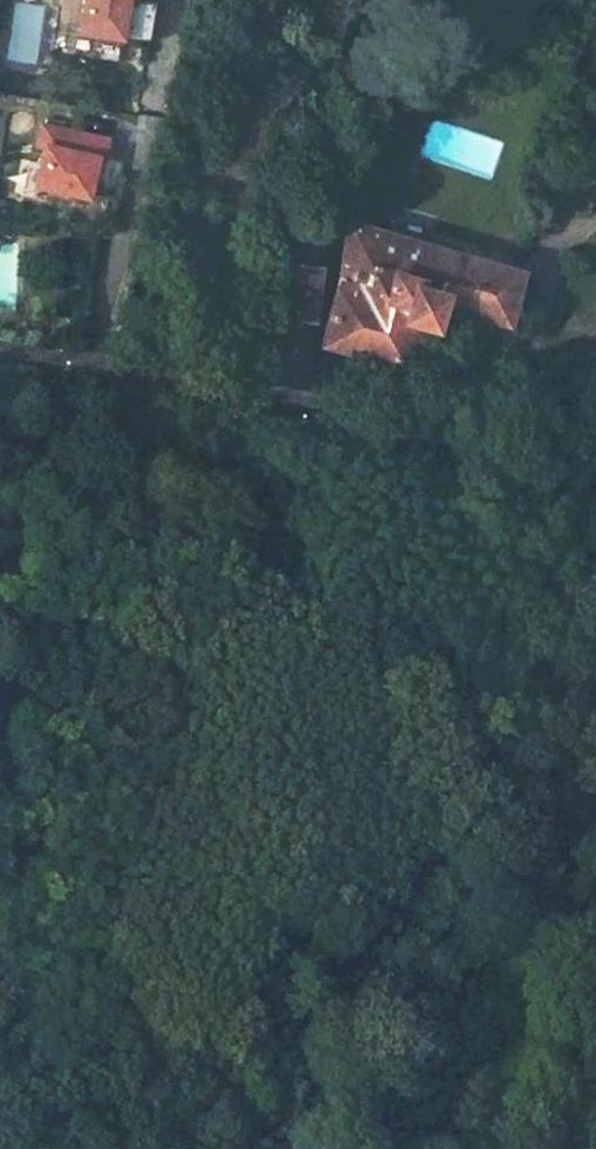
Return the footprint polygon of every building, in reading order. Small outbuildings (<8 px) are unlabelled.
[(122,0),(71,0),(66,28),(116,37),(122,0)] [(106,136),(42,123),(38,143),(45,144),(37,183),(87,194),(96,155),(102,156),(106,136)] [(326,225),(291,219),(279,326),(269,381),(301,389),(326,225)] [(340,291),(327,345),(396,362),(409,319),(430,325),(436,303),(503,322),(515,281),(351,232),(340,291)]
